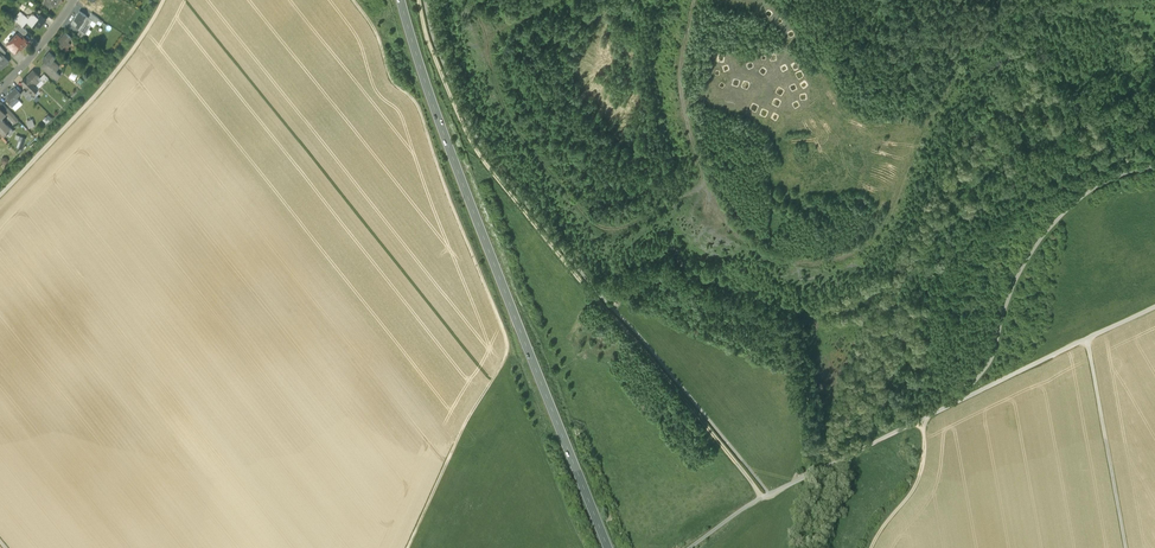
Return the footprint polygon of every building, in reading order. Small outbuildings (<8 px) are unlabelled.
[(86,16),(79,11),(74,20),(80,24),(86,16)] [(19,12),(14,19),(18,22),(23,16),(19,12)] [(97,17),(91,13),(88,17),(88,18),(91,20),(96,23),(99,18),(97,17)] [(27,19),(23,16),(18,22),(19,24),(24,28),(28,23),(34,28),(37,25),(34,22),(38,18),(34,15),(31,15),(27,19)] [(46,19),(40,15),(38,18),(34,22),(37,25),(40,27),(46,19)] [(90,25),(88,24),(91,20),(88,18),(88,17),(86,16),(80,24),(74,20),(71,23),(79,29),(79,30),(85,33),(90,25)] [(24,28),(19,24),(16,28),(24,35),(26,33),(27,32),(24,28)] [(71,37),(65,32),(59,40),(62,43),(65,45),(67,42),(71,37)] [(16,33),(6,44),(15,52),(19,47),(21,49),(28,41),(22,36),(21,37),(16,33)] [(62,43),(59,46),(63,50),(69,43),(67,42),(65,45),(62,43)] [(1,69),(8,62),(2,55),(0,52),(0,68),(1,69)] [(55,57),(49,52),(43,60),(45,62),(41,67),(56,80),(60,75),(56,71),(60,67),(52,60),(55,57)] [(33,70),(26,77),(31,83),(32,83),(34,86),(39,82),(36,79),(39,76),(33,70)] [(42,76),(39,79),(44,83),(48,79),(44,74),(42,76)] [(31,83),(26,77),(21,82),(28,89),(33,93),(34,92),(37,89),(34,86),(32,83),(31,83)] [(20,94),(15,88),(8,95),(10,98),(13,101),(16,98),(20,94)] [(27,91),(26,92),(28,94),(33,99),(37,95),(34,92),(33,93),(28,89),(27,91)] [(6,110),(4,112),(14,122),(18,119),(8,108),(6,110)] [(0,114),(0,133),(2,135),(10,128),(1,118),(4,115),(2,112),(0,114)] [(19,140),(16,148),(22,150),(26,139),(17,136),(16,139),(19,140)]
